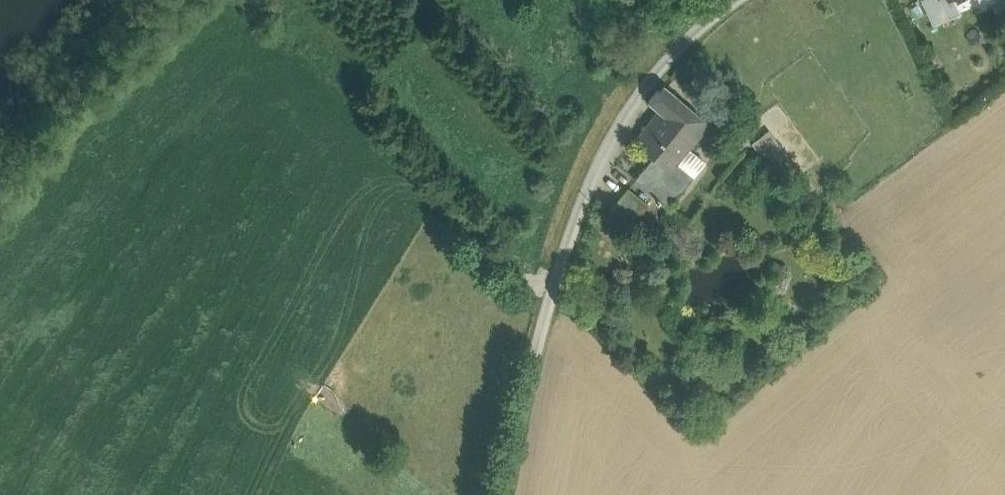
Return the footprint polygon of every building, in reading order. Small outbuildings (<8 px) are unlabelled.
[(936,24),(948,18),(944,8),(940,0),(925,0),(936,24)] [(944,8),(956,2),(955,0),(940,0),(944,8)] [(956,2),(944,8),(948,18),(961,12),(956,2)] [(709,123),(662,84),(648,100),(658,109),(695,140),(709,123)] [(658,109),(635,140),(654,155),(672,169),(673,168),(695,140),(658,109)] [(770,129),(754,139),(762,152),(778,143),(770,129)] [(672,169),(654,155),(645,167),(660,180),(651,191),(657,196),(655,198),(658,200),(660,198),(670,206),(689,181),(673,168),(672,169)] [(645,167),(644,167),(635,178),(651,191),(660,180),(645,167)] [(648,204),(627,187),(611,208),(632,224),(648,204)]
